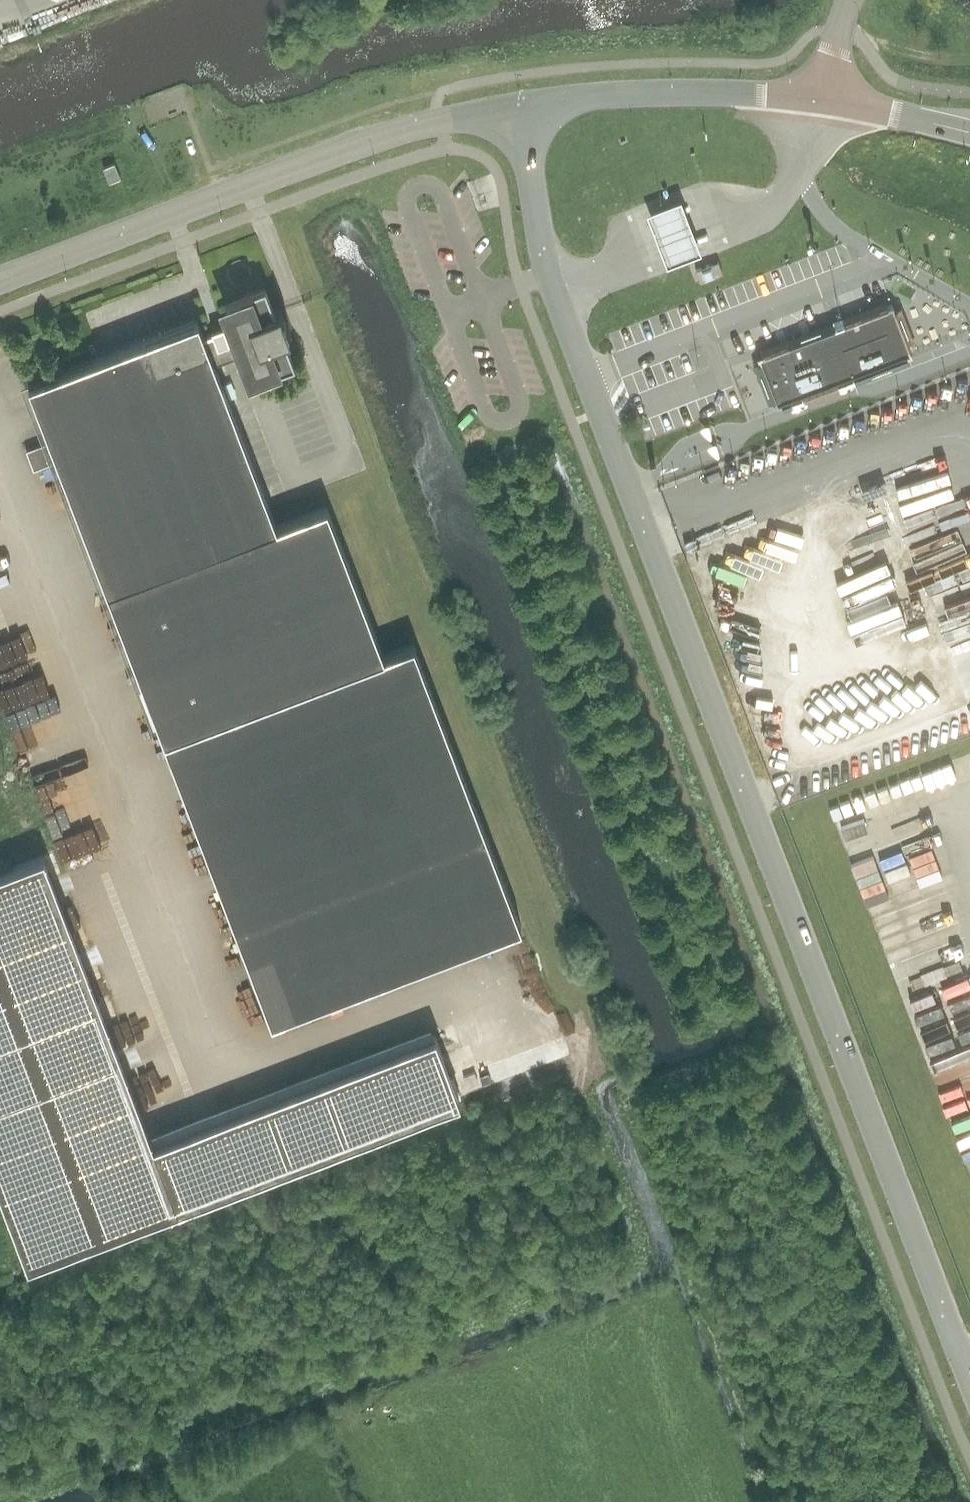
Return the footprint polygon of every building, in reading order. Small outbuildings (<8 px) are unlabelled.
[(110,181),(121,177),(115,162),(104,166),(110,181)] [(679,202),(644,214),(663,266),(697,253),(679,202)] [(697,269),(701,281),(723,272),(719,261),(697,269)] [(912,302),(919,290),(902,281),(895,293),(912,302)] [(50,441),(26,450),(34,469),(58,460),(161,730),(271,1021),(521,926),(414,644),(384,654),(327,506),(277,525),(215,364),(244,353),(252,373),(266,367),(269,373),(295,363),(286,337),(291,335),(280,308),(275,310),(265,284),(239,294),(241,300),(226,306),(234,326),(225,329),(213,334),(205,337),(198,320),(48,377),(29,384),(50,441)] [(852,377),(905,356),(905,357),(912,354),(910,347),(909,347),(893,304),(764,354),(764,353),(757,356),(760,363),(777,406),(792,400),(794,404),(802,401),(801,397),(839,382),(840,386),(854,381),(852,377)] [(847,850),(895,831),(886,809),(838,827),(847,850)] [(178,1206),(153,1142),(44,855),(0,871),(0,1188),(28,1263),(178,1206)] [(435,1034),(153,1142),(178,1206),(460,1099),(435,1034)] [(467,1085),(478,1081),(475,1072),(463,1076),(467,1085)]
